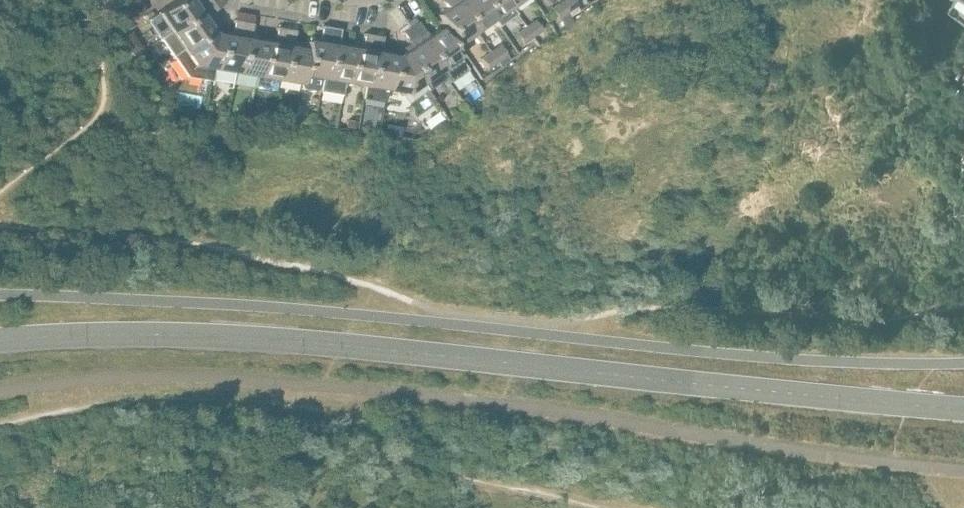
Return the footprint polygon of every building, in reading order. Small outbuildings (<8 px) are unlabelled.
[(115,12),(124,25),(143,12),(134,0),(132,0),(115,12)] [(160,37),(211,2),(210,0),(196,0),(194,1),(194,0),(174,0),(147,18),(160,37)] [(452,0),(442,0),(448,7),(436,15),(455,43),(474,30),(452,0)] [(474,30),(491,18),(479,0),(452,0),(474,30)] [(509,6),(505,0),(479,0),(491,18),(500,12),(506,20),(514,14),(509,6)] [(566,12),(576,5),(572,0),(563,0),(559,2),(566,12)] [(963,22),(963,0),(954,0),(947,11),(963,22)] [(173,55),(208,29),(202,19),(216,9),(211,2),(160,37),(173,55)] [(566,12),(559,2),(551,8),(558,18),(566,12)] [(233,72),(242,21),(233,20),(230,37),(218,35),(212,69),(233,72)] [(525,27),(531,36),(541,29),(534,20),(525,27)] [(252,23),(242,21),(233,72),(254,76),(260,42),(249,40),(252,23)] [(416,21),(408,27),(439,69),(457,56),(437,28),(426,36),(416,21)] [(304,41),(303,50),(304,50),(299,75),(300,75),(320,79),(321,79),(330,27),(320,25),(317,43),(304,41)] [(254,76),(276,80),(285,29),(276,27),(273,44),(260,42),(254,76)] [(340,94),(342,83),(342,82),(348,49),(336,47),(339,29),(330,27),(321,79),(320,79),(318,90),(340,94)] [(444,77),(439,69),(408,27),(401,32),(411,47),(401,54),(421,82),(427,90),(444,77)] [(531,36),(525,27),(515,33),(522,42),(531,36)] [(212,33),(208,29),(173,55),(186,74),(210,78),(212,69),(218,35),(212,33)] [(304,50),(303,50),(291,48),(294,30),(285,29),(276,80),(298,84),(300,75),(299,75),(304,50)] [(342,83),(362,86),(372,35),(363,33),(359,51),(348,49),(342,82),(342,83)] [(382,102),(385,90),(390,56),(378,54),(381,37),(372,35),(362,86),(360,98),(382,102)] [(489,52),(495,62),(505,55),(499,45),(489,52)] [(495,62),(489,52),(480,58),(486,68),(495,62)] [(397,57),(390,56),(385,90),(405,94),(421,82),(401,54),(397,57)] [(439,119),(433,112),(427,117),(432,124),(439,119)] [(346,121),(345,128),(354,129),(355,123),(346,121)] [(399,127),(384,125),(383,134),(398,137),(399,127)]
